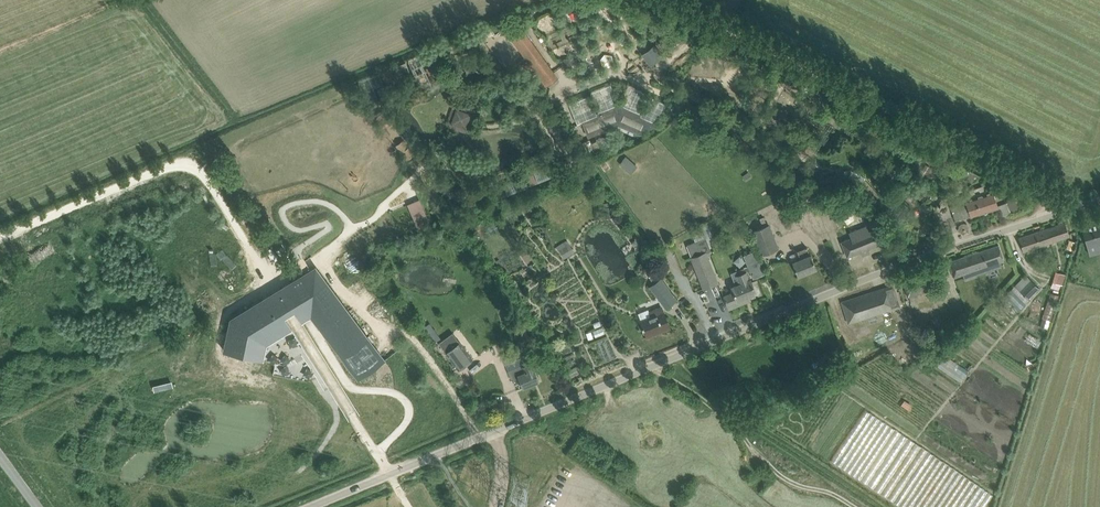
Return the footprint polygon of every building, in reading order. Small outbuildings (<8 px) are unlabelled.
[(506,26),(513,37),(548,84),(557,78),(522,31),(531,24),(523,13),(506,26)] [(466,45),(475,42),(474,41),(494,34),(491,26),(477,31),(478,33),(472,35),(471,33),(463,35),(466,45)] [(426,67),(431,78),(444,73),(439,62),(426,67)] [(574,66),(567,64),(563,70),(565,76),(571,77),(576,72),(574,66)] [(380,72),(385,83),(398,77),(393,66),(380,72)] [(610,85),(590,93),(597,112),(618,104),(610,85)] [(647,94),(628,86),(620,105),(640,113),(647,94)] [(820,92),(817,96),(832,104),(832,105),(842,111),(845,105),(837,101),(838,101),(820,92)] [(589,96),(569,103),(576,122),(596,115),(589,96)] [(669,105),(649,97),(641,116),(661,125),(669,105)] [(674,103),(692,113),(696,106),(678,97),(674,103)] [(599,116),(583,123),(589,139),(590,139),(619,126),(644,135),(647,129),(653,132),(657,124),(640,117),(641,115),(620,106),(598,114),(599,116)] [(465,128),(467,125),(471,113),(456,107),(450,123),(465,128)] [(391,122),(383,112),(375,117),(383,128),(391,122)] [(861,123),(865,116),(857,112),(854,119),(861,123)] [(828,114),(824,120),(834,126),(837,120),(828,114)] [(876,134),(882,124),(868,116),(863,127),(876,134)] [(620,130),(615,132),(619,139),(616,141),(617,145),(621,144),(626,142),(620,130)] [(406,160),(415,154),(403,139),(395,145),(406,160)] [(589,139),(584,141),(592,157),(603,152),(597,140),(591,142),(590,139),(589,139)] [(625,157),(619,164),(630,174),(637,166),(625,157)] [(947,158),(942,166),(972,182),(979,175),(953,161),(947,158)] [(926,164),(921,171),(927,175),(932,167),(926,164)] [(752,178),(748,172),(743,176),(746,182),(752,178)] [(943,175),(938,182),(944,186),(949,178),(943,175)] [(918,195),(917,197),(922,201),(926,200),(932,190),(933,191),(936,186),(932,183),(929,188),(928,187),(923,195),(922,197),(918,195)] [(815,187),(811,196),(818,200),(822,191),(815,187)] [(950,205),(955,221),(970,216),(971,217),(999,208),(993,190),(985,192),(969,198),(965,199),(965,200),(950,205)] [(1011,213),(1020,210),(1016,199),(1007,202),(1011,213)] [(418,206),(409,210),(419,232),(431,227),(421,205),(418,206)] [(856,207),(848,209),(851,223),(859,221),(856,207)] [(852,238),(842,242),(847,257),(861,251),(863,255),(869,253),(868,248),(881,243),(868,209),(862,212),(867,226),(850,233),(852,238)] [(715,241),(706,220),(700,223),(702,229),(705,237),(708,244),(715,241)] [(1082,225),(1088,246),(1095,244),(1098,252),(1099,252),(1099,220),(1082,225)] [(1065,222),(1019,238),(1023,252),(1070,236),(1065,222)] [(768,225),(753,231),(762,254),(778,248),(768,225)] [(695,241),(687,245),(692,258),(691,258),(704,288),(718,283),(713,271),(706,253),(711,251),(708,244),(705,237),(702,229),(696,231),(693,236),(695,241)] [(636,239),(631,243),(636,248),(640,245),(636,239)] [(557,246),(565,258),(575,252),(567,240),(557,246)] [(989,248),(949,261),(951,267),(953,272),(954,276),(955,276),(962,274),(965,282),(977,277),(976,274),(978,274),(979,273),(985,271),(998,267),(1001,266),(999,261),(1004,260),(1003,257),(1002,255),(999,245),(991,247),(989,248)] [(792,262),(794,266),(798,276),(817,269),(811,254),(810,255),(807,247),(797,251),(800,259),(792,262)] [(231,318),(224,350),(263,359),(267,344),(292,328),(284,316),(289,312),(295,309),(302,322),(311,316),(358,380),(385,360),(316,267),(281,287),(276,291),(271,294),(231,318)] [(719,288),(723,296),(725,299),(729,309),(746,302),(745,298),(756,293),(752,283),(750,279),(749,279),(746,272),(737,275),(738,280),(719,288)] [(1065,276),(1057,273),(1055,283),(1063,285),(1065,276)] [(932,289),(931,285),(927,274),(903,282),(908,297),(932,289)] [(661,278),(655,283),(650,287),(666,308),(677,300),(661,278)] [(1019,290),(1028,298),(1039,287),(1030,278),(1019,290)] [(893,285),(842,302),(848,323),(891,309),(900,306),(894,289),(893,285)] [(1024,307),(1029,301),(1014,287),(1009,292),(1024,307)] [(1019,312),(1024,307),(1009,292),(1004,297),(1019,312)] [(1051,293),(1042,318),(1050,321),(1059,295),(1051,293)] [(648,311),(651,317),(641,321),(643,326),(642,327),(643,329),(644,328),(647,335),(660,330),(661,331),(670,328),(661,306),(648,311)] [(602,327),(593,331),(596,337),(605,333),(602,327)] [(526,332),(519,336),(522,342),(529,338),(526,333),(526,332)] [(453,333),(439,343),(446,352),(457,368),(459,370),(469,363),(473,360),(460,342),(453,333)] [(999,344),(995,349),(1000,353),(1004,348),(999,344)] [(523,387),(539,380),(535,371),(541,368),(534,352),(524,356),(527,364),(524,365),(523,364),(508,371),(512,380),(519,377),(523,387)] [(948,357),(945,362),(965,375),(969,370),(948,357)] [(1033,363),(1026,365),(1028,371),(1035,369),(1033,363)]
